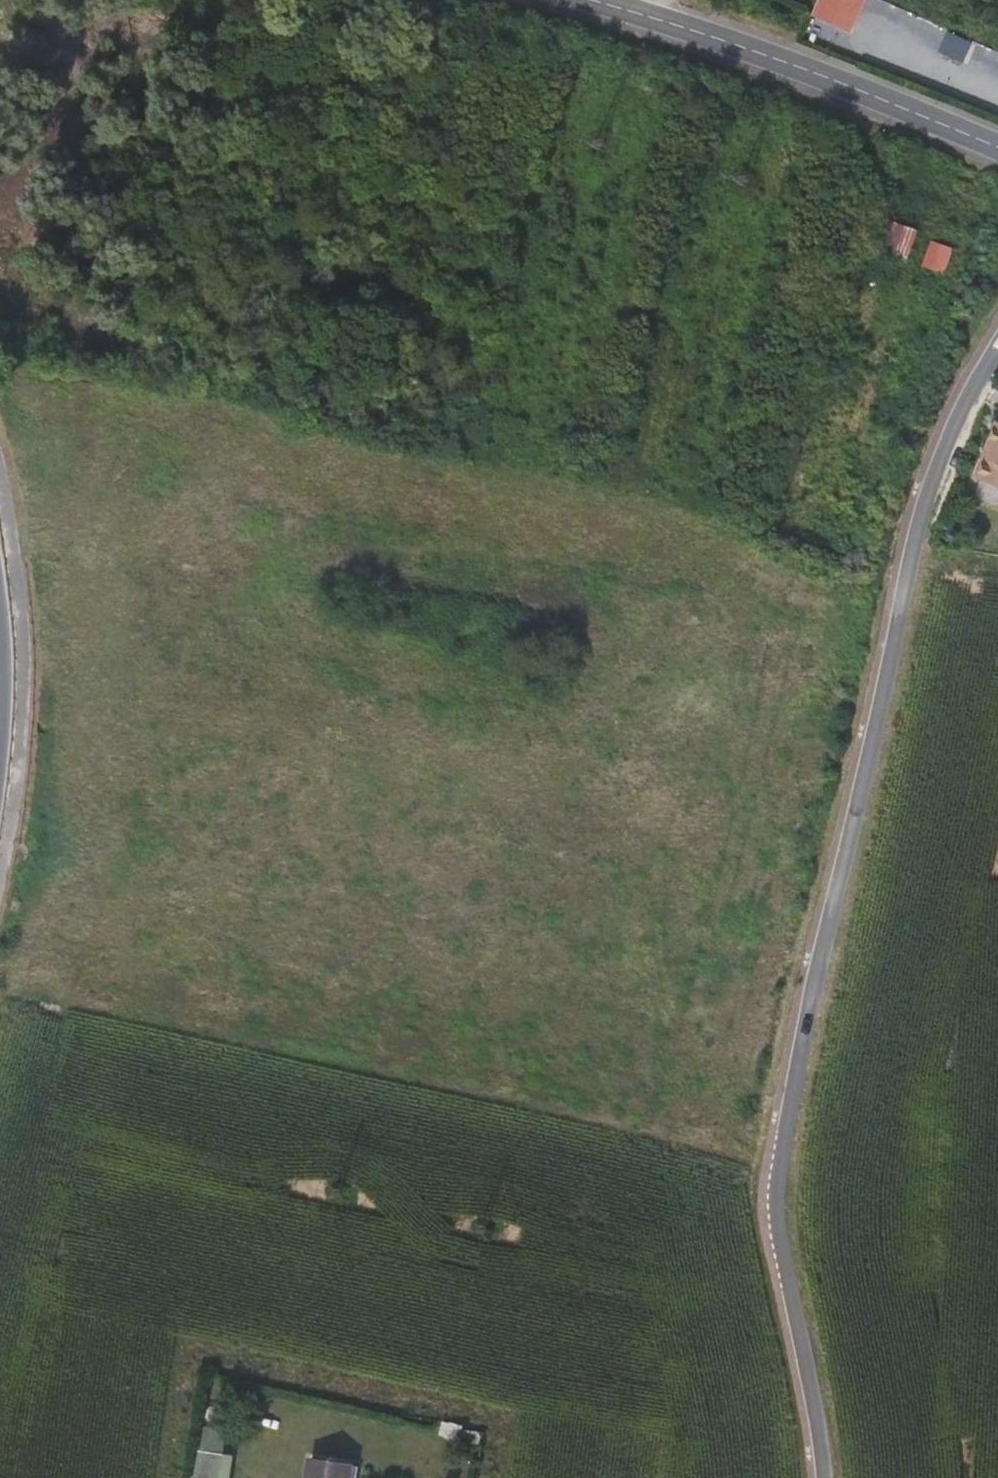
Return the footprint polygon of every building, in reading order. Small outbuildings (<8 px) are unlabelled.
[(821,5),(858,22),(868,0),(824,0),(821,5)] [(821,5),(816,19),(852,35),(858,22),(821,5)] [(942,49),(964,60),(973,41),(951,30),(942,49)] [(918,231),(886,220),(874,252),(906,263),(918,231)] [(952,251),(931,245),(923,266),(944,273),(952,251)] [(997,421),(980,461),(977,468),(980,479),(997,487),(997,421)] [(310,1460),(308,1477),(351,1477),(353,1467),(310,1460)]
